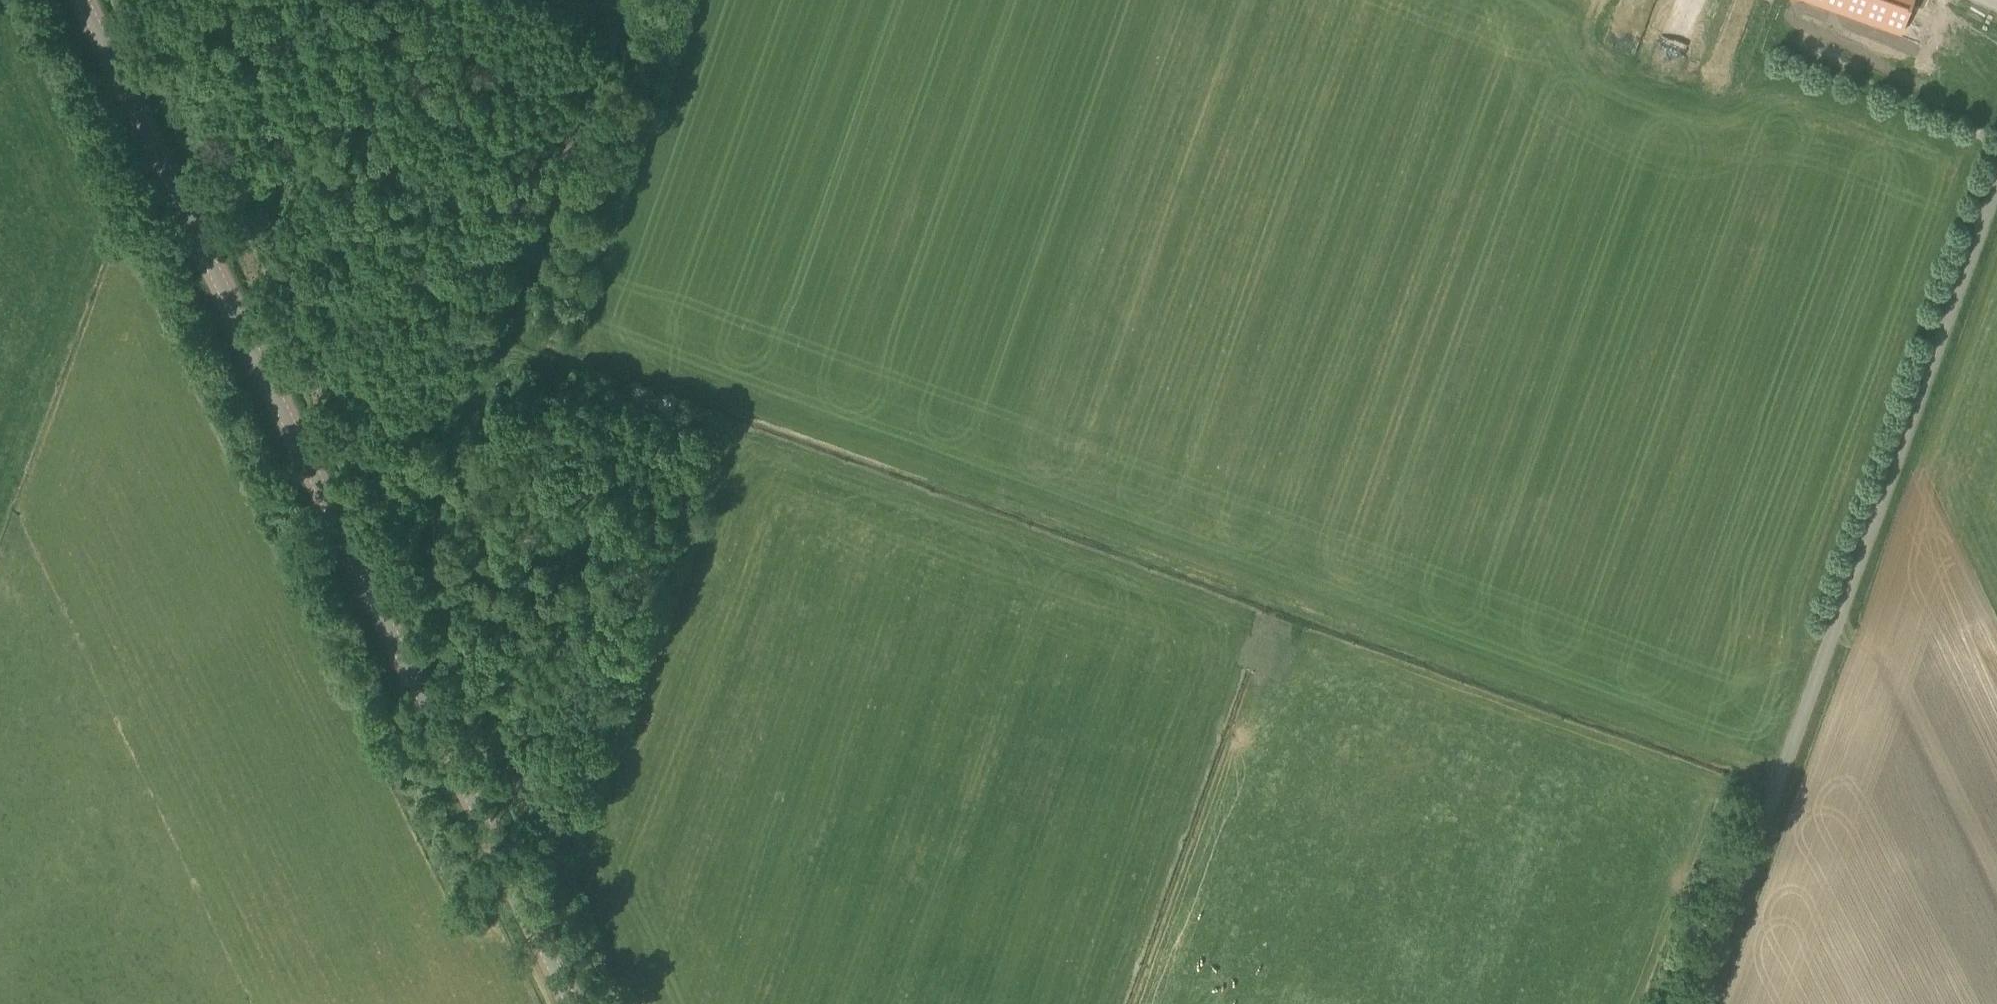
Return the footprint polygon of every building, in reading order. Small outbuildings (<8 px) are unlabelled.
[(1902,31),(1913,0),(1817,0),(1902,31)] [(1681,8),(1662,63),(1685,71),(1704,16),(1681,8)] [(1623,15),(1615,46),(1641,52),(1648,21),(1623,15)]
